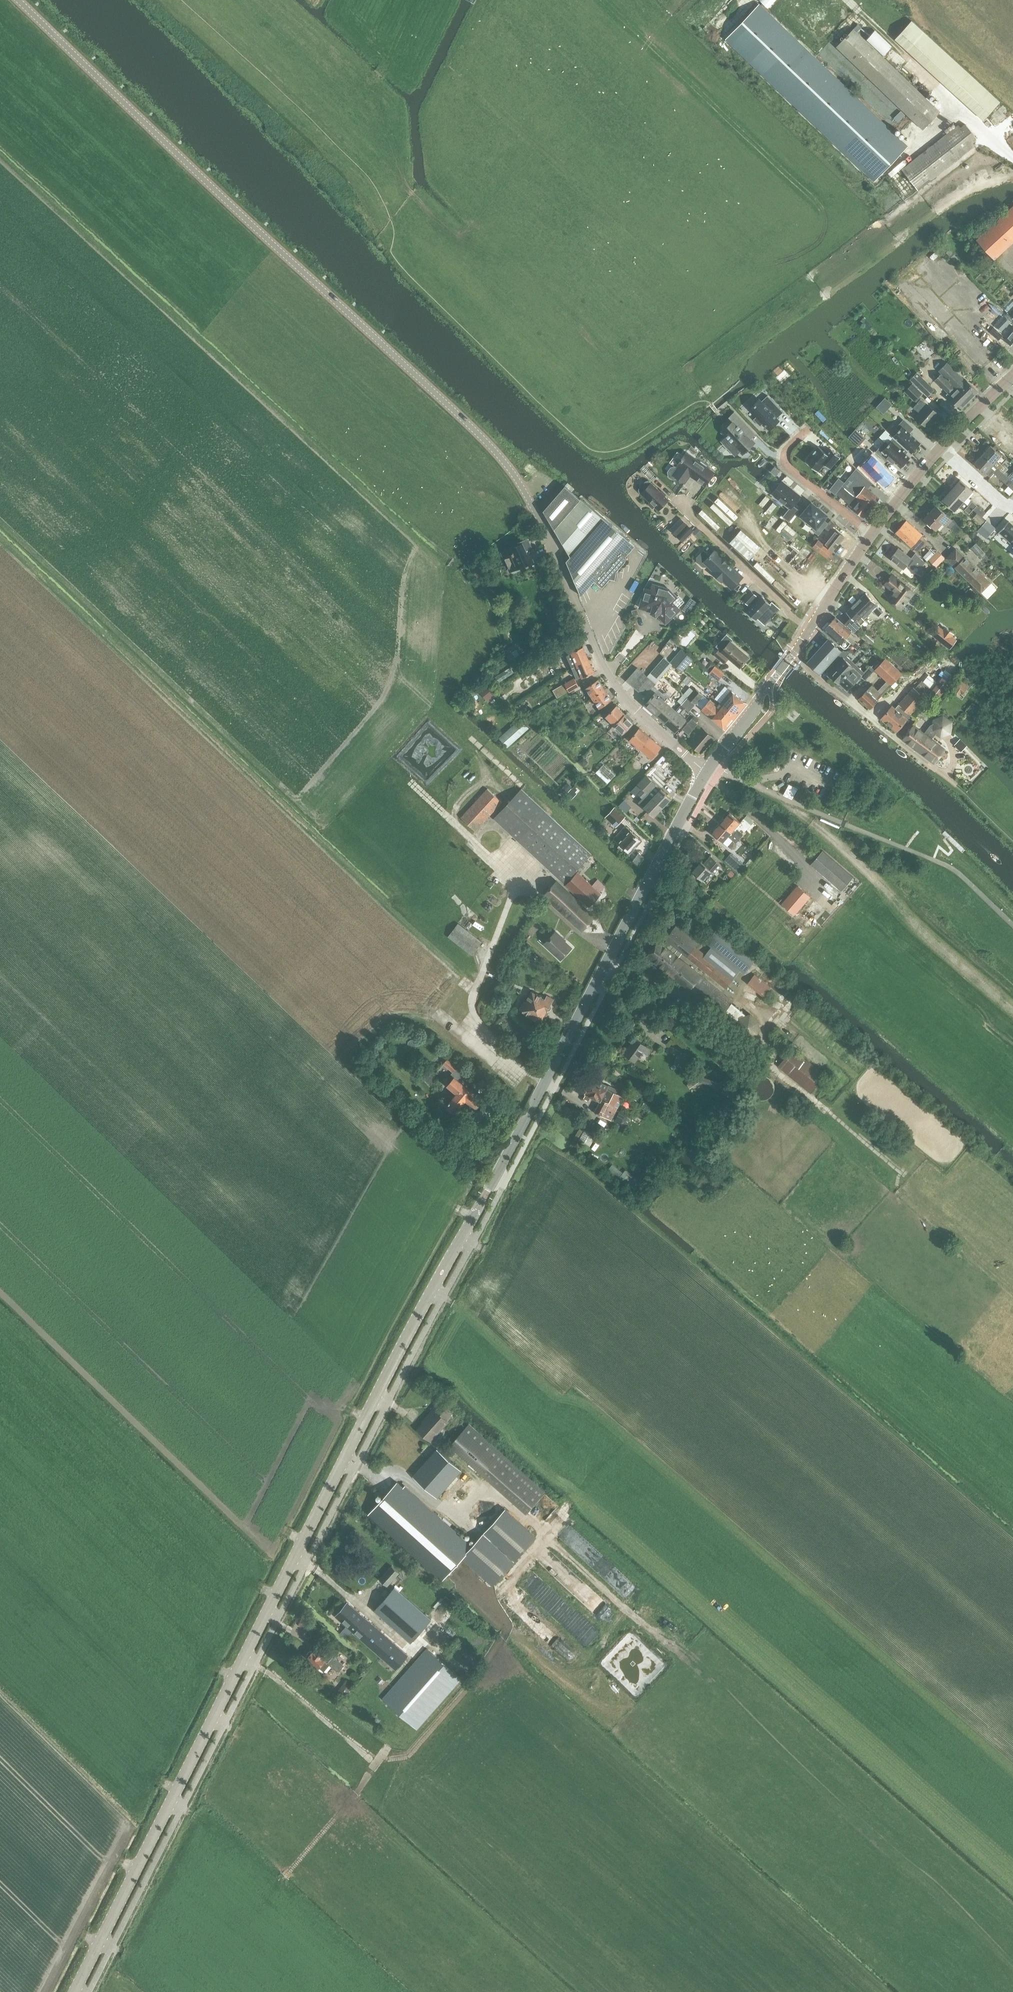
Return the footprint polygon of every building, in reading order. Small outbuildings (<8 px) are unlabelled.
[(759,3),(725,38),(874,180),(908,145),(759,3)] [(983,120),(985,118),(1000,101),(912,20),(895,38),(983,120)] [(923,130),(923,129),(940,111),(854,28),(836,47),(923,130)] [(873,29),(864,37),(882,53),(890,45),(873,29)] [(962,128),(958,124),(901,169),(918,190),(975,145),(973,142),(977,139),(966,125),(962,128)] [(976,239),(994,259),(1012,242),(1012,205),(976,239)] [(998,323),(1004,328),(1006,325),(1010,328),(1012,324),(1005,317),(1004,316),(1000,320),(998,323)] [(1000,333),(1000,332),(994,327),(990,332),(1000,339),(1003,335),(1000,333)] [(1004,339),(1012,346),(1012,328),(1004,339)] [(965,379),(952,367),(947,362),(938,370),(941,373),(935,379),(948,392),(946,394),(948,396),(948,395),(961,408),(978,391),(965,379)] [(927,396),(934,389),(917,372),(910,378),(927,396)] [(912,383),(904,391),(914,401),(922,393),(912,383)] [(779,419),(778,417),(784,412),(768,394),(761,400),(760,399),(749,409),(756,416),(753,419),(760,426),(763,423),(768,429),(779,419)] [(888,408),(892,404),(885,397),(881,401),(888,408)] [(921,397),(913,406),(916,409),(916,410),(919,412),(915,416),(928,427),(940,413),(924,400),(921,397)] [(730,417),(733,420),(722,431),(727,437),(722,441),(735,455),(740,450),(743,453),(754,442),(746,433),(751,428),(735,412),(730,417)] [(894,436),(909,450),(911,452),(921,442),(910,432),(914,428),(903,418),(896,427),(898,429),(893,435),(894,436)] [(859,445),(866,438),(856,429),(849,436),(859,445)] [(797,447),(805,456),(817,445),(809,436),(797,447)] [(906,453),(909,450),(894,436),(888,443),(885,441),(875,452),(885,461),(889,457),(900,467),(909,456),(906,453)] [(990,445),(982,454),(1003,472),(1007,467),(1002,463),(1007,457),(998,449),(997,450),(990,445)] [(824,463),(830,468),(840,457),(830,448),(826,452),(819,446),(806,461),(818,471),(824,463)] [(864,446),(859,451),(868,460),(862,466),(861,465),(860,466),(875,481),(876,481),(875,480),(878,478),(885,485),(893,477),(872,456),(873,455),(864,446)] [(705,485),(714,472),(686,452),(676,467),(672,468),(669,471),(670,475),(673,477),(677,477),(685,482),(690,475),(705,485)] [(982,454),(974,463),(986,473),(990,477),(994,472),(1005,482),(1008,485),(1012,480),(1009,477),(1008,477),(1003,472),(982,454)] [(856,468),(844,482),(842,485),(855,496),(856,495),(857,496),(871,508),(879,498),(867,488),(872,482),(856,468)] [(864,517),(871,508),(857,496),(856,495),(855,496),(842,485),(844,482),(838,478),(829,489),(835,494),(836,493),(849,504),(853,508),(864,517)] [(951,489),(973,509),(977,505),(968,496),(973,491),(960,479),(951,489)] [(658,510),(669,499),(653,484),(651,482),(650,481),(648,480),(645,481),(639,487),(638,489),(639,491),(640,492),(650,501),(648,503),(653,508),(654,506),(658,510)] [(773,489),(774,490),(772,493),(790,508),(783,516),(789,521),(799,509),(793,505),(800,495),(782,480),(779,483),(778,482),(776,483),(773,486),(773,489)] [(565,485),(543,510),(544,510),(553,526),(554,528),(580,499),(565,485)] [(969,514),(973,509),(951,489),(942,500),(955,511),(960,505),(969,514)] [(566,560),(581,595),(594,580),(602,587),(610,578),(615,579),(617,570),(625,560),(626,555),(626,554),(635,544),(581,498),(580,499),(554,528),(570,555),(566,560)] [(715,500),(711,504),(731,523),(734,519),(715,500)] [(824,527),(826,524),(822,520),(826,515),(811,503),(801,516),(815,527),(813,529),(819,534),(824,527)] [(973,509),(982,517),(986,513),(977,505),(973,509)] [(936,506),(924,519),(936,529),(942,524),(946,527),(947,526),(952,530),(959,522),(954,518),(952,520),(936,506)] [(703,507),(699,511),(716,529),(721,524),(703,507)] [(681,518),(670,529),(683,541),(693,530),(681,518)] [(829,531),(836,523),(831,519),(826,524),(824,527),(829,531)] [(912,547),(923,535),(906,520),(896,532),(912,547)] [(999,532),(1012,545),(1012,524),(1009,520),(999,532)] [(986,521),(981,527),(989,534),(994,528),(986,521)] [(790,524),(783,529),(789,536),(796,531),(790,524)] [(749,559),(760,546),(741,529),(730,542),(749,559)] [(823,544),(832,551),(844,536),(835,529),(823,544)] [(509,571),(533,561),(534,560),(530,551),(534,550),(528,537),(518,542),(519,545),(501,553),(503,559),(504,558),(509,568),(508,568),(509,571)] [(813,546),(827,558),(832,551),(823,544),(818,540),(813,546)] [(911,557),(898,548),(890,558),(903,569),(907,565),(913,569),(915,566),(919,568),(925,561),(915,552),(911,557)] [(955,548),(945,558),(955,567),(954,567),(981,593),(982,592),(988,598),(997,588),(991,583),(955,548)] [(731,588),(743,576),(728,562),(729,562),(722,555),(722,556),(715,549),(709,555),(703,549),(703,550),(697,556),(697,560),(703,566),(706,566),(707,565),(714,570),(712,572),(721,581),(723,579),(731,588)] [(935,566),(944,557),(937,550),(928,559),(935,566)] [(480,562),(470,566),(475,579),(485,574),(480,562)] [(901,609),(914,592),(893,575),(885,584),(892,590),(889,594),(891,595),(888,598),(901,609)] [(658,586),(653,584),(651,589),(645,588),(640,607),(652,611),(651,613),(655,616),(657,614),(665,623),(680,608),(678,607),(682,603),(676,597),(677,596),(669,589),(658,585),(658,586)] [(759,598),(756,595),(751,590),(743,599),(748,604),(751,606),(747,611),(755,619),(758,617),(765,623),(779,608),(772,601),(770,603),(762,595),(759,598)] [(864,619),(873,611),(876,614),(881,609),(877,606),(878,605),(865,592),(851,607),(864,619)] [(865,620),(864,619),(851,607),(846,612),(848,614),(841,620),(854,631),(861,624),(865,620)] [(829,623),(848,641),(851,638),(848,635),(852,631),(835,616),(829,623)] [(850,643),(848,641),(829,623),(824,629),(840,644),(843,648),(846,647),(850,643)] [(687,644),(695,632),(690,628),(681,640),(687,644)] [(716,645),(720,649),(715,654),(724,662),(729,656),(740,666),(748,657),(734,645),(735,644),(731,641),(732,639),(726,634),(716,645)] [(821,673),(825,669),(843,649),(831,638),(810,660),(810,663),(821,673)] [(572,666),(589,659),(583,646),(571,651),(571,653),(567,655),(572,666)] [(671,660),(683,670),(694,656),(681,646),(671,660)] [(504,650),(509,660),(514,658),(513,656),(519,654),(516,649),(511,651),(509,647),(504,650)] [(838,682),(855,663),(847,655),(850,652),(848,650),(844,650),(843,649),(835,658),(840,662),(829,674),(831,675),(830,676),(837,682),(838,682)] [(559,655),(553,659),(551,660),(556,668),(564,663),(559,655)] [(664,657),(660,660),(669,668),(672,664),(664,657)] [(870,708),(902,672),(886,658),(876,669),(888,680),(878,690),(872,684),(858,698),(860,699),(859,701),(863,704),(865,704),(870,708)] [(589,659),(572,666),(577,678),(581,676),(582,677),(594,672),(589,659)] [(660,660),(657,664),(666,672),(669,668),(660,660)] [(709,672),(714,666),(709,661),(704,668),(709,672)] [(855,663),(838,682),(839,682),(840,683),(839,683),(846,690),(846,689),(847,690),(861,675),(865,680),(875,669),(870,665),(864,672),(855,663)] [(657,664),(654,668),(662,675),(666,672),(657,664)] [(715,665),(714,666),(709,672),(709,673),(718,680),(724,673),(715,665)] [(499,678),(514,671),(512,666),(497,673),(499,678)] [(637,667),(626,679),(632,685),(643,672),(637,667)] [(654,668),(650,671),(659,679),(662,675),(654,668)] [(650,671),(647,675),(649,677),(656,683),(659,679),(650,671)] [(643,672),(632,685),(638,690),(642,686),(645,682),(649,677),(647,675),(643,672)] [(550,682),(552,687),(566,680),(564,675),(550,682)] [(942,676),(929,694),(937,700),(950,682),(942,676)] [(569,691),(579,685),(575,677),(565,683),(569,691)] [(649,677),(645,682),(652,687),(656,683),(649,677)] [(956,686),(965,691),(970,683),(961,678),(956,686)] [(593,697),(605,689),(598,679),(586,687),(593,697)] [(645,682),(642,686),(648,691),(652,687),(645,682)] [(486,683),(479,689),(489,701),(495,695),(486,683)] [(642,686),(638,690),(644,696),(648,691),(642,686)] [(892,705),(881,717),(884,720),(883,720),(887,724),(887,723),(896,731),(926,697),(914,686),(895,708),(892,705)] [(693,689),(687,696),(696,704),(697,703),(704,695),(695,687),(693,689)] [(605,689),(593,697),(599,707),(611,699),(605,689)] [(730,690),(720,703),(736,716),(746,703),(730,690)] [(655,714),(666,700),(656,691),(644,705),(655,714)] [(681,704),(689,711),(696,704),(687,696),(681,704)] [(710,699),(702,708),(723,726),(724,727),(725,728),(736,716),(720,703),(718,705),(710,699)] [(665,722),(676,709),(666,700),(655,714),(665,722)] [(614,723),(625,713),(617,705),(606,715),(614,723)] [(676,709),(665,722),(675,731),(686,718),(676,709)] [(625,713),(614,723),(623,732),(633,721),(625,713)] [(902,739),(934,763),(945,748),(932,738),(936,733),(941,736),(951,732),(952,721),(943,714),(933,719),(933,723),(931,724),(924,732),(913,724),(902,739)] [(507,746),(529,726),(520,717),(499,736),(507,746)] [(689,734),(698,723),(691,718),(682,728),(689,734)] [(642,748),(651,737),(639,727),(630,738),(642,748)] [(701,752),(714,737),(702,727),(689,742),(701,752)] [(651,737),(642,748),(652,757),(661,745),(651,737)] [(557,761),(548,771),(556,778),(572,761),(566,756),(560,763),(557,761)] [(609,781),(616,773),(603,763),(596,772),(609,781)] [(646,774),(638,784),(648,793),(652,797),(662,807),(671,798),(661,788),(658,791),(654,786),(656,784),(646,774)] [(567,793),(572,784),(566,781),(562,790),(567,793)] [(638,784),(633,789),(643,798),(644,798),(648,801),(643,806),(654,816),(662,807),(652,797),(648,793),(638,784)] [(461,817),(463,819),(476,831),(502,802),(487,788),(461,817)] [(564,883),(583,862),(591,853),(521,788),(494,817),(564,883)] [(615,827),(618,823),(624,816),(614,806),(604,817),(615,827)] [(729,812),(721,822),(739,838),(744,833),(736,827),(740,822),(729,812)] [(721,822),(712,833),(723,842),(727,846),(733,840),(736,842),(739,838),(721,822)] [(625,825),(614,837),(618,841),(629,853),(642,840),(630,829),(625,825)] [(828,879),(840,865),(823,850),(820,853),(811,864),(828,879)] [(711,855),(703,863),(701,860),(692,871),(702,880),(711,870),(714,873),(721,864),(711,855)] [(840,865),(828,879),(838,887),(841,890),(853,876),(840,865)] [(592,885),(577,871),(565,884),(580,898),(578,900),(557,880),(544,894),(582,930),(595,916),(582,904),(584,902),(588,906),(601,893),(599,892),(605,886),(597,879),(592,885)] [(810,895),(797,884),(781,903),(794,914),(810,895)] [(472,954),(482,941),(458,922),(448,936),(472,954)] [(669,946),(671,943),(726,988),(741,970),(744,973),(757,956),(720,926),(706,942),(711,946),(705,954),(695,947),(698,943),(676,925),(665,939),(666,939),(664,942),(669,946)] [(561,959),(571,947),(565,941),(555,931),(544,943),(561,959)] [(659,940),(647,955),(721,1016),(733,1001),(702,975),(659,940)] [(764,994),(771,984),(754,972),(747,982),(764,994)] [(770,996),(776,989),(771,985),(766,993),(770,996)] [(545,999),(532,991),(526,1001),(528,1002),(523,1010),(540,1021),(547,1010),(550,1009),(552,1006),(551,1002),(553,999),(547,995),(545,999)] [(648,1054),(652,1049),(635,1037),(624,1053),(635,1061),(643,1050),(648,1054)] [(811,1092),(825,1074),(792,1048),(778,1065),(811,1092)] [(463,1084),(461,1081),(468,1073),(448,1057),(442,1063),(452,1071),(450,1074),(454,1076),(449,1082),(458,1090),(444,1107),(453,1114),(466,1098),(476,1107),(482,1099),(474,1093),(474,1092),(464,1083),(463,1084)] [(706,1066),(693,1057),(689,1062),(702,1072),(705,1075),(710,1069),(706,1066)] [(772,1079),(771,1078),(770,1078),(769,1077),(768,1076),(767,1076),(766,1075),(765,1075),(764,1075),(763,1075),(762,1075),(761,1075),(760,1075),(759,1075),(758,1076),(756,1076),(756,1077),(755,1077),(754,1078),(753,1079),(752,1080),(752,1081),(751,1082),(751,1083),(750,1084),(750,1085),(750,1086),(750,1087),(750,1088),(750,1089),(750,1090),(751,1091),(751,1092),(752,1093),(752,1094),(753,1095),(754,1097),(755,1097),(756,1098),(757,1099),(758,1099),(759,1099),(760,1099),(761,1100),(763,1100),(766,1099),(767,1099),(768,1099),(769,1098),(770,1097),(771,1096),(772,1095),(773,1094),(773,1093),(774,1093),(774,1091),(774,1090),(775,1089),(775,1088),(775,1087),(775,1086),(775,1085),(774,1084),(774,1083),(774,1082),(773,1081),(773,1080),(772,1079)] [(623,1096),(607,1088),(608,1085),(593,1077),(585,1093),(586,1093),(584,1097),(589,1100),(592,1095),(600,1100),(595,1111),(611,1119),(617,1106),(615,1105),(618,1101),(620,1102),(623,1096)] [(584,1129),(579,1139),(590,1145),(595,1135),(584,1129)] [(612,1163),(606,1169),(615,1178),(621,1171),(612,1163)] [(636,1187),(641,1181),(626,1167),(621,1173),(636,1187)] [(431,1439),(448,1421),(447,1420),(453,1414),(442,1404),(436,1411),(437,1412),(421,1431),(431,1439)] [(527,1513),(546,1491),(470,1423),(450,1445),(527,1513)] [(438,1496),(443,1490),(462,1470),(438,1448),(414,1475),(438,1496)] [(445,1577),(463,1558),(492,1585),(536,1536),(505,1508),(470,1546),(398,1481),(371,1512),(445,1577)] [(388,1585),(400,1572),(393,1565),(380,1579),(388,1585)] [(412,1642),(432,1619),(395,1586),(375,1609),(412,1642)] [(397,1669),(409,1655),(348,1601),(336,1615),(397,1669)] [(334,1654),(319,1642),(313,1649),(310,1649),(307,1653),(307,1656),(324,1670),(330,1663),(339,1670),(344,1664),(333,1655),(334,1654)] [(417,1728),(462,1678),(428,1648),(384,1699),(417,1728)] [(341,1687),(348,1693),(353,1687),(345,1681),(341,1687)]
